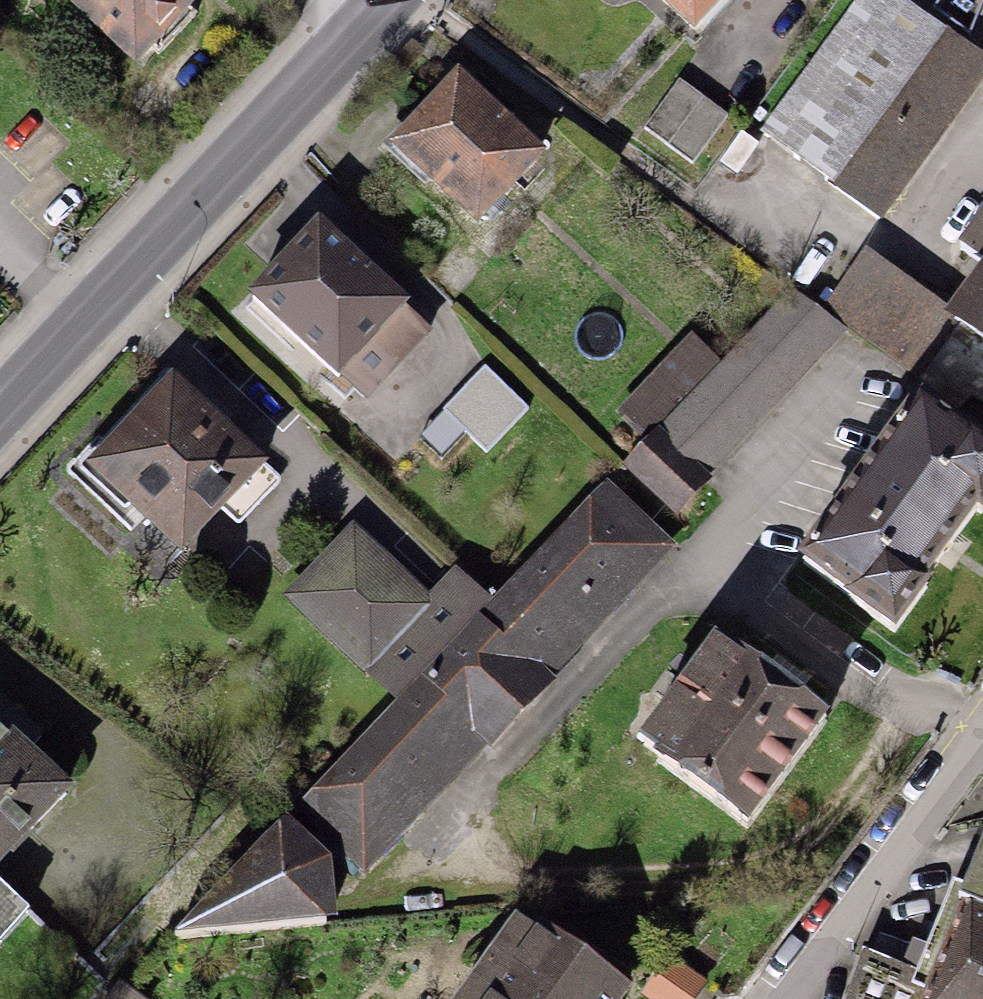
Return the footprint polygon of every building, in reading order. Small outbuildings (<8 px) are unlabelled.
[(136,67),(152,49),(158,54),(196,14),(189,7),(196,0),(65,0),(136,67)] [(694,26),(719,0),(666,0),(694,26)] [(761,130),(885,219),(982,84),(982,52),(910,0),(855,0),(761,130)] [(460,68),(390,140),(476,222),(545,148),(460,68)] [(679,79),(647,124),(692,159),(726,115),(679,79)] [(957,239),(982,255),(982,205),(957,239)] [(321,214),(249,291),(341,377),(366,398),(433,328),(406,302),(412,298),(321,214)] [(947,305),(867,245),(822,305),(963,403),(970,390),(982,399),(982,334),(947,305)] [(947,305),(982,334),(982,256),(947,305)] [(645,440),(659,425),(711,473),(846,330),(794,281),(722,358),(692,331),(615,412),(645,440)] [(529,407),(485,366),(444,409),(488,450),(529,407)] [(174,370),(85,464),(180,553),(269,459),(174,370)] [(795,551),(896,626),(932,577),(926,573),(978,503),(982,506),(982,505),(982,426),(967,414),(966,417),(919,383),(795,551)] [(623,465),(676,515),(714,477),(711,473),(659,425),(623,465)] [(295,805),(365,876),(680,547),(605,479),(295,805)] [(354,522),(284,596),(396,699),(492,599),(455,564),(432,592),(354,522)] [(715,630),(638,733),(662,751),(659,755),(747,821),(831,710),(733,637),(731,641),(715,630)] [(73,784),(0,715),(0,861),(73,784)] [(288,812),(178,930),(340,915),(332,856),(288,812)] [(917,967),(863,948),(845,998),(982,998),(982,836),(963,887),(951,884),(917,967)] [(453,998),(623,998),(634,984),(541,917),(535,925),(517,912),(453,998)] [(652,998),(695,998),(708,981),(669,953),(642,991),(652,998)]
